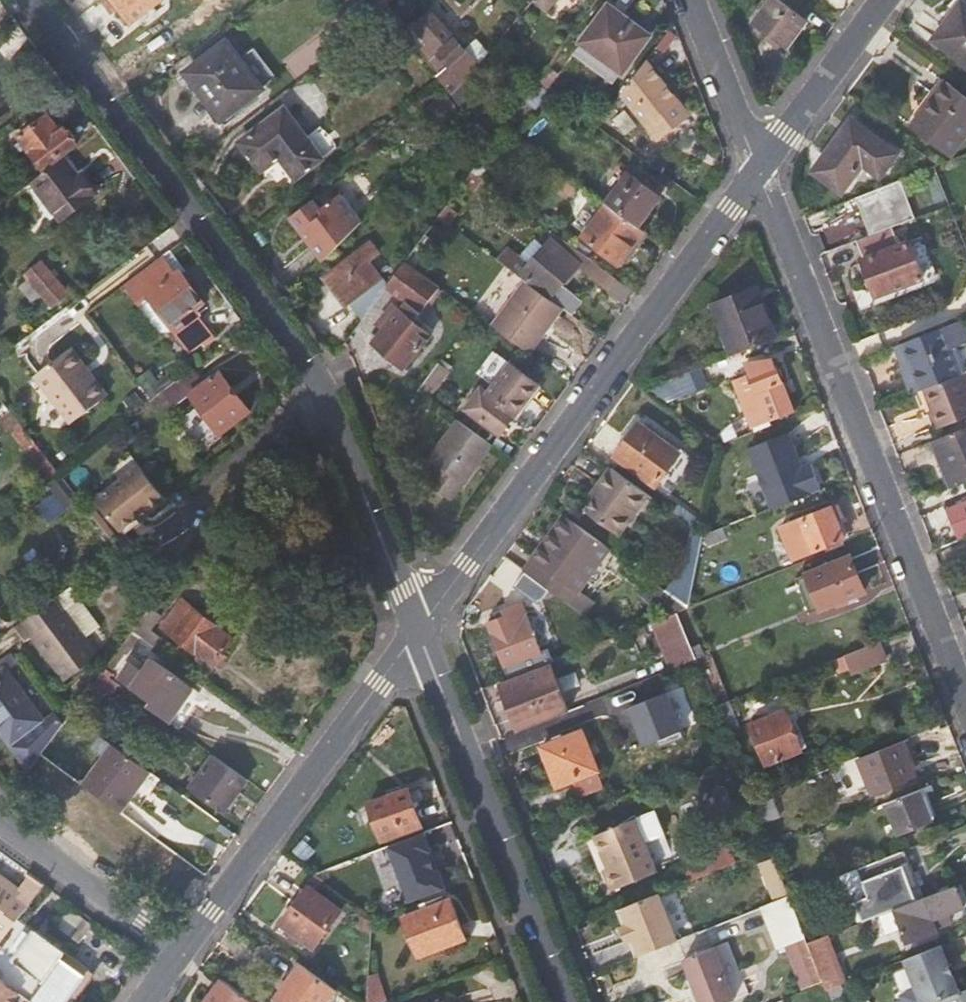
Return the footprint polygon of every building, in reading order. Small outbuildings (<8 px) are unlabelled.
[(113,11),(122,5),(135,21),(162,0),(105,0),(113,11)] [(547,10),(556,0),(535,0),(547,10)] [(781,0),(773,0),(756,23),(788,47),(808,19),(781,0)] [(963,0),(959,0),(932,38),(965,63),(965,3),(963,0)] [(610,3),(583,40),(624,72),(653,35),(610,3)] [(441,72),(437,75),(452,96),(464,82),(479,64),(466,49),(433,10),(418,22),(431,41),(424,47),(441,72)] [(466,49),(479,64),(490,51),(478,38),(466,49)] [(229,41),(191,70),(201,84),(204,83),(214,89),(229,111),(263,86),(229,41)] [(623,92),(658,138),(690,115),(648,60),(623,92)] [(560,73),(550,66),(539,81),(549,88),(560,73)] [(907,121),(912,125),(944,81),(938,77),(907,121)] [(956,157),(957,157),(965,144),(965,142),(963,140),(965,136),(965,98),(944,81),(912,125),(956,157)] [(487,101),(464,82),(452,96),(489,149),(506,126),(482,107),(487,101)] [(524,102),(537,111),(550,92),(538,83),(524,102)] [(12,108),(0,91),(0,117),(12,108)] [(286,106),(241,141),(263,171),(282,157),(298,177),(325,157),(286,106)] [(80,143),(66,124),(61,129),(50,114),(21,136),(45,169),(80,143)] [(865,163),(882,175),(898,153),(849,118),(814,166),(845,189),(865,163)] [(68,157),(34,184),(62,220),(99,192),(84,171),(81,174),(68,157)] [(476,189),(483,178),(473,171),(465,181),(476,189)] [(629,171),(607,201),(641,225),(662,196),(629,171)] [(914,217),(899,179),(856,196),(870,234),(914,217)] [(293,215),(325,259),(362,221),(340,191),(320,207),(313,198),(293,215)] [(624,264),(649,232),(641,225),(607,201),(583,234),(624,264)] [(458,212),(449,204),(440,215),(451,223),(458,212)] [(442,229),(434,224),(408,260),(415,265),(442,229)] [(577,297),(568,290),(563,286),(579,267),(583,270),(605,287),(615,274),(560,234),(555,240),(548,235),(542,242),(533,236),(520,254),(510,267),(526,279),(565,308),(572,313),(578,305),(577,297)] [(938,280),(921,238),(860,261),(876,303),(938,280)] [(353,300),(365,317),(388,287),(389,285),(370,259),(380,251),(373,242),(329,274),(350,302),(353,300)] [(520,254),(509,245),(498,258),(510,267),(520,254)] [(179,269),(167,252),(160,257),(173,275),(179,269)] [(160,257),(124,284),(160,332),(178,333),(186,344),(210,327),(196,309),(206,302),(181,268),(179,269),(173,275),(160,257)] [(45,259),(27,272),(52,305),(70,292),(45,259)] [(415,322),(442,285),(415,265),(408,260),(389,285),(388,287),(406,301),(374,340),(405,370),(432,338),(415,322)] [(568,290),(583,270),(579,267),(563,286),(568,290)] [(526,279),(494,324),(531,352),(565,308),(526,279)] [(710,303),(730,356),(777,338),(756,285),(710,303)] [(210,327),(186,344),(195,356),(219,337),(210,327)] [(962,373),(944,327),(903,342),(921,389),(924,387),(962,373)] [(70,346),(34,375),(71,422),(107,394),(70,346)] [(457,352),(449,363),(457,368),(465,358),(457,352)] [(751,372),(732,380),(751,428),(752,427),(754,431),(770,425),(768,421),(793,411),(775,363),(773,363),(771,357),(747,362),(751,372)] [(478,394),(472,401),(467,409),(501,435),(541,383),(510,360),(488,390),(483,386),(478,394)] [(446,375),(436,367),(420,389),(430,396),(446,375)] [(163,392),(174,406),(191,394),(190,393),(205,382),(195,368),(175,383),(163,392)] [(707,385),(701,368),(648,388),(666,402),(707,385)] [(198,436),(210,452),(226,441),(222,435),(253,411),(221,369),(205,382),(190,393),(191,394),(199,404),(178,420),(194,439),(198,436)] [(965,372),(962,373),(924,387),(941,427),(965,417),(965,375),(965,372)] [(168,374),(147,389),(155,399),(163,392),(175,383),(168,374)] [(468,398),(472,401),(478,394),(473,391),(468,398)] [(136,392),(125,400),(133,412),(145,403),(136,392)] [(2,421),(8,430),(10,428),(20,421),(13,412),(2,421)] [(941,427),(943,435),(965,426),(965,417),(941,427)] [(453,499),(493,444),(458,418),(430,457),(440,465),(429,481),(453,499)] [(10,428),(51,480),(60,473),(59,471),(22,424),(20,421),(10,428)] [(656,484),(678,453),(639,424),(616,455),(656,484)] [(951,488),(965,482),(965,426),(943,435),(932,440),(951,488)] [(794,429),(749,445),(772,508),(826,488),(816,460),(806,463),(794,429)] [(144,465),(98,500),(122,531),(141,516),(151,509),(154,513),(171,500),(144,465)] [(611,467),(597,486),(603,491),(598,497),(597,496),(587,508),(619,533),(648,494),(611,467)] [(80,498),(60,473),(51,480),(48,482),(56,491),(68,506),(80,498)] [(592,492),(597,496),(598,497),(603,491),(597,486),(592,492)] [(39,504),(52,522),(66,511),(54,494),(39,504)] [(960,538),(965,536),(965,500),(947,507),(960,538)] [(779,525),(792,559),(845,538),(837,518),(843,516),(838,503),(779,525)] [(701,521),(678,504),(672,511),(695,528),(701,521)] [(151,509),(141,516),(145,521),(154,513),(151,509)] [(566,514),(523,567),(569,601),(610,547),(566,514)] [(723,527),(704,534),(703,537),(707,547),(728,539),(723,527)] [(694,528),(688,555),(699,558),(703,537),(704,534),(694,528)] [(687,563),(666,590),(689,606),(699,558),(688,555),(687,563)] [(806,573),(820,608),(866,590),(852,555),(806,573)] [(653,613),(659,618),(677,611),(689,606),(666,590),(648,576),(638,588),(659,605),(653,613)] [(108,635),(78,595),(66,605),(58,594),(16,626),(27,640),(36,633),(69,678),(102,653),(96,644),(108,635)] [(183,598),(163,626),(216,665),(237,638),(183,598)] [(505,614),(486,622),(505,667),(539,654),(520,604),(503,611),(505,614)] [(164,614),(152,605),(134,630),(157,647),(163,638),(153,630),(164,614)] [(643,624),(662,670),(696,657),(677,611),(659,618),(643,624)] [(888,659),(880,640),(845,653),(852,672),(888,659)] [(132,658),(115,681),(121,686),(182,729),(205,695),(156,656),(147,668),(132,658)] [(568,711),(549,661),(499,681),(518,730),(568,711)] [(0,669),(0,729),(13,746),(15,745),(32,768),(43,754),(66,722),(59,712),(48,721),(7,664),(0,669)] [(109,703),(121,686),(115,681),(103,672),(90,689),(109,703)] [(74,691),(84,698),(90,689),(92,686),(83,679),(74,691)] [(630,687),(610,694),(618,711),(636,704),(630,687)] [(740,725),(729,698),(714,704),(725,731),(740,725)] [(766,763),(802,749),(786,708),(750,722),(766,763)] [(540,746),(556,786),(572,780),(598,770),(582,730),(540,746)] [(917,777),(903,740),(858,758),(872,794),(917,777)] [(121,811),(150,771),(112,743),(83,784),(121,811)] [(226,811),(250,779),(214,753),(191,785),(226,811)] [(598,770),(572,780),(578,796),(604,786),(598,770)] [(934,820),(922,789),(887,803),(898,833),(934,820)] [(368,803),(381,838),(421,823),(409,790),(368,803)] [(609,864),(603,867),(612,887),(658,868),(647,840),(664,833),(655,810),(597,833),(609,864)] [(390,843),(410,900),(446,887),(439,868),(435,869),(429,850),(432,849),(426,831),(390,843)] [(389,846),(375,851),(385,881),(399,876),(389,846)] [(923,897),(904,850),(870,864),(838,877),(856,923),(892,908),(923,897)] [(21,917),(31,903),(17,893),(20,889),(0,873),(0,945),(21,917)] [(343,909),(309,883),(279,922),(313,949),(343,909)] [(965,906),(955,885),(923,897),(892,908),(901,930),(905,943),(935,932),(931,919),(938,917),(941,926),(952,921),(949,913),(965,906)] [(664,890),(626,905),(633,921),(639,935),(645,951),(682,937),(664,890)] [(805,937),(789,896),(761,907),(777,948),(795,940),(805,937)] [(450,898),(403,915),(418,954),(464,937),(450,898)] [(70,906),(58,924),(82,941),(94,924),(80,913),(70,906)] [(21,917),(0,945),(0,975),(23,992),(37,1001),(66,1001),(91,969),(21,917)] [(639,935),(633,921),(626,924),(632,938),(634,937),(640,954),(645,951),(639,935)] [(820,974),(841,966),(828,933),(807,941),(820,974)] [(820,974),(807,941),(805,937),(795,940),(814,986),(823,982),(820,974)] [(728,941),(684,958),(701,1001),(724,1001),(748,993),(728,941)] [(958,991),(941,945),(900,960),(916,1001),(931,1001),(939,999),(958,991)] [(302,961),(297,958),(285,974),(289,978),(302,961)] [(335,985),(302,961),(289,978),(277,995),(286,1001),(322,1001),(335,985)] [(846,980),(841,966),(820,974),(823,982),(825,989),(840,983),(846,980)] [(23,992),(0,975),(0,1001),(15,1001),(23,992)] [(368,981),(366,1001),(374,1001),(379,1000),(381,976),(368,981)] [(240,991),(222,977),(204,1001),(256,1001),(240,991)] [(840,983),(825,989),(830,1001),(845,995),(840,983)] [(963,989),(958,991),(939,999),(940,1001),(965,1001),(965,988),(963,989)]
